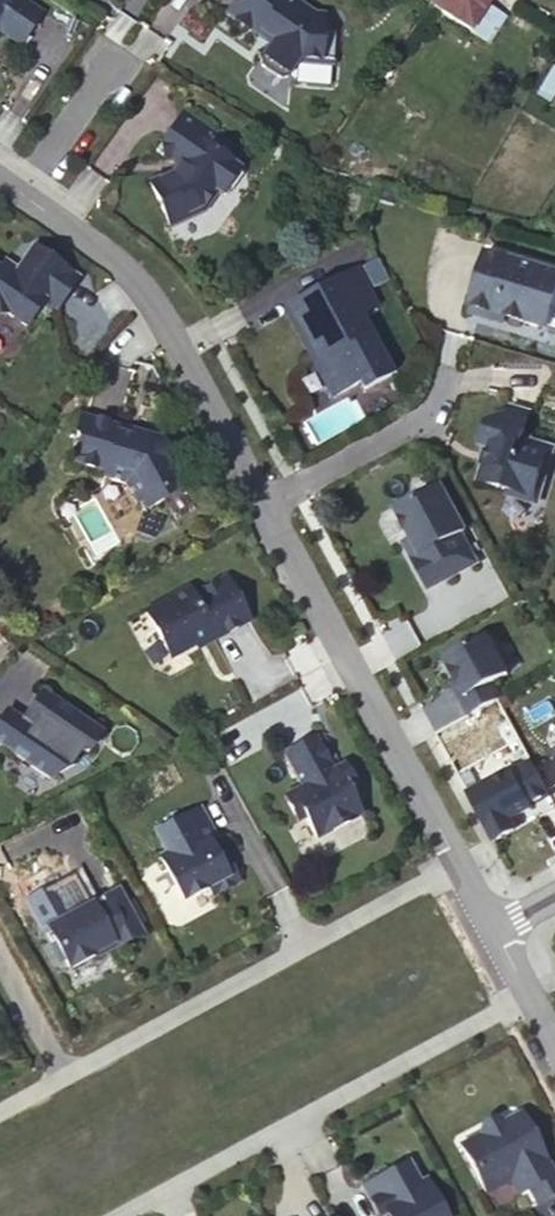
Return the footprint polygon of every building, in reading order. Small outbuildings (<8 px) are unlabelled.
[(20,44),(42,13),(23,0),(0,0),(0,31),(20,44)] [(339,21),(316,12),(298,0),(237,0),(228,14),(259,35),(261,32),(274,41),(262,58),(263,65),(281,78),(290,75),(300,61),(332,74),(342,47),(331,43),(339,21)] [(489,0),(436,0),(432,6),(486,41),(501,16),(485,6),(489,0)] [(554,99),(554,68),(540,95),(553,103),(554,99)] [(161,142),(156,150),(163,155),(164,161),(169,161),(178,167),(172,175),(169,172),(148,183),(170,228),(203,212),(216,193),(220,195),(227,194),(240,176),(239,169),(228,161),(214,150),(223,138),(184,109),(166,136),(160,136),(161,142)] [(228,161),(237,148),(223,138),(214,150),(228,161)] [(9,317),(26,328),(39,309),(43,303),(52,308),(56,310),(77,278),(32,249),(15,276),(1,267),(0,269),(0,318),(9,317)] [(465,311),(491,318),(493,311),(503,315),(544,327),(554,291),(554,272),(536,266),(533,268),(518,263),(519,261),(483,251),(465,311)] [(357,266),(290,303),(339,392),(363,378),(367,386),(393,372),(362,313),(378,305),(357,266)] [(52,308),(43,303),(39,309),(48,315),(52,308)] [(493,311),(491,318),(501,321),(503,315),(493,311)] [(489,422),(482,445),(493,448),(489,462),(485,463),(480,481),(514,491),(518,497),(528,500),(534,497),(539,498),(553,450),(521,440),(529,416),(510,410),(489,422)] [(104,477),(125,484),(137,503),(141,501),(146,510),(188,486),(161,438),(133,429),(131,435),(118,432),(120,426),(82,415),(76,435),(79,440),(73,462),(105,471),(104,477)] [(462,526),(439,481),(394,504),(408,533),(417,549),(425,545),(441,575),(473,558),(457,528),(462,526)] [(441,575),(425,545),(417,549),(408,533),(401,537),(426,583),(441,575)] [(189,588),(145,612),(170,658),(212,635),(217,644),(251,626),(226,578),(192,596),(189,588)] [(488,637),(446,660),(457,681),(465,696),(460,699),(469,716),(501,698),(492,683),(508,675),(488,637)] [(457,681),(452,683),(460,699),(465,696),(457,681)] [(43,690),(22,719),(7,709),(0,719),(0,745),(48,779),(74,764),(72,763),(80,753),(88,751),(101,732),(43,690)] [(316,738),(284,755),(301,787),(284,797),(298,823),(305,819),(317,840),(361,816),(350,795),(357,791),(349,775),(346,777),(335,773),(333,770),(316,738)] [(550,795),(532,761),(516,770),(515,768),(468,794),(494,841),(516,829),(510,819),(531,807),(530,806),(550,795)] [(349,775),(343,765),(333,770),(335,773),(346,777),(349,775)] [(216,838),(200,808),(156,832),(168,854),(161,857),(184,900),(209,886),(214,895),(240,881),(224,852),(217,856),(209,841),(216,838)] [(41,930),(51,947),(53,951),(58,949),(64,960),(69,969),(95,955),(97,958),(144,933),(119,888),(84,907),(65,902),(41,930)] [(64,960),(58,949),(53,951),(59,962),(64,960)] [(462,1145),(485,1194),(509,1180),(520,1175),(528,1189),(536,1205),(554,1195),(554,1178),(520,1114),(501,1124),(500,1121),(493,1119),(483,1124),(481,1131),(482,1134),(462,1145)] [(408,1162),(364,1186),(380,1215),(446,1215),(427,1180),(420,1184),(408,1162)] [(528,1189),(520,1175),(509,1180),(517,1195),(528,1189)]
